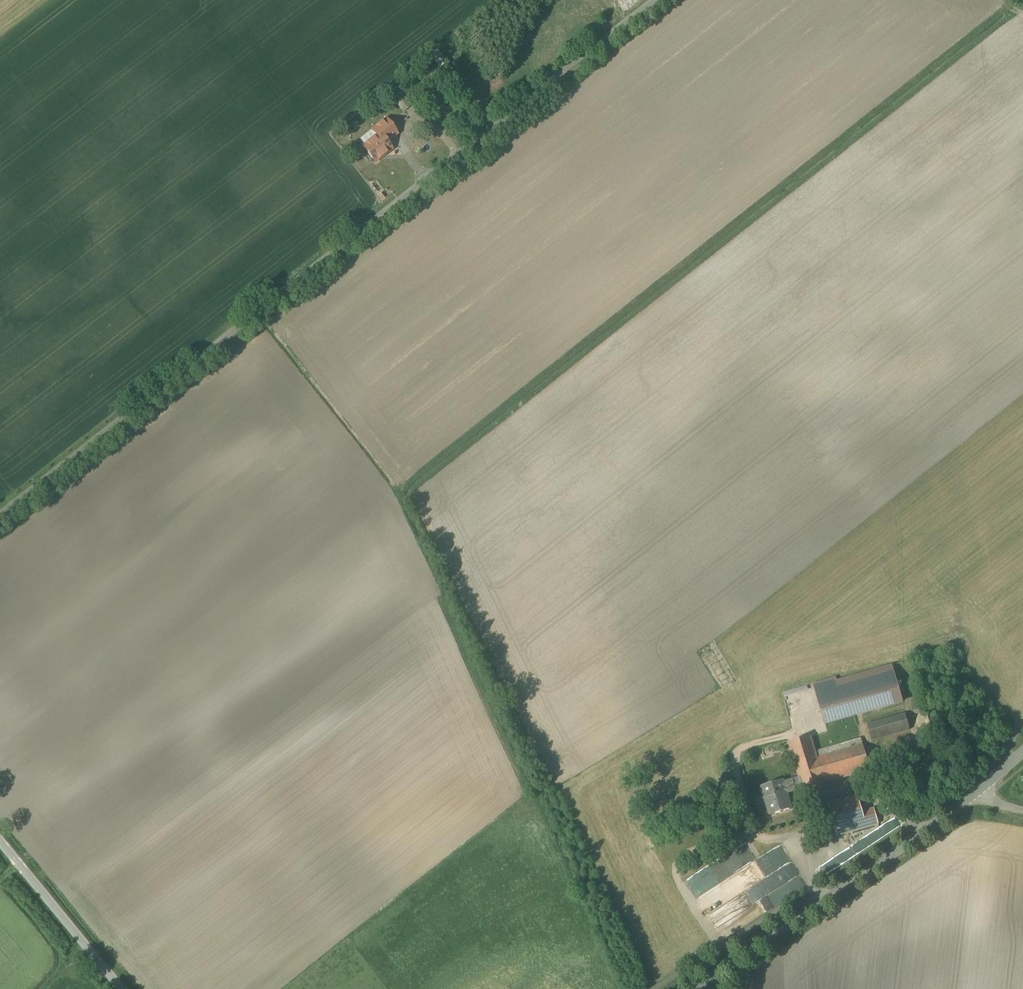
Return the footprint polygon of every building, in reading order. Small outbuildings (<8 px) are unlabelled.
[(380,134),(386,143),(397,134),(386,120),(372,131),(377,137),(380,134)] [(380,134),(377,137),(363,148),(375,163),(392,150),(386,143),(380,134)] [(835,679),(814,685),(825,725),(902,702),(891,666),(836,683),(835,679)] [(906,716),(869,726),(874,742),(911,732),(906,716)] [(785,785),(788,795),(858,775),(871,771),(861,739),(816,753),(811,739),(789,744),(800,780),(785,785)] [(892,747),(877,751),(881,768),(896,764),(892,747)] [(788,795),(785,785),(784,782),(762,789),(770,817),(792,810),(788,795)] [(860,813),(856,796),(829,804),(838,836),(879,824),(874,809),(860,813)]
